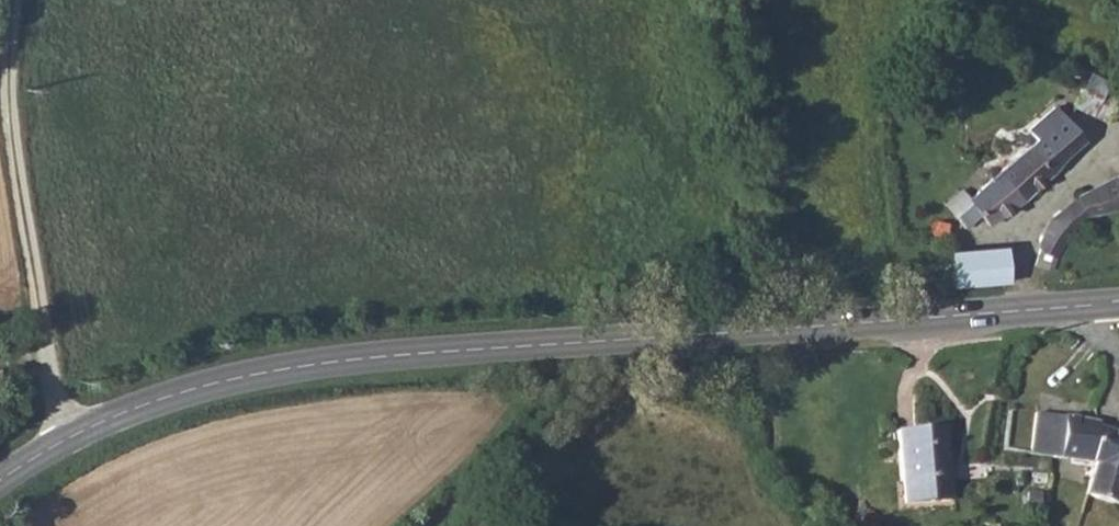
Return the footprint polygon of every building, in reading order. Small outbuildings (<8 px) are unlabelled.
[(1100,127),(1110,108),(1087,95),(1078,113),(1100,127)] [(1042,146),(1001,182),(1025,207),(1089,148),(1058,118),(1035,138),(1042,146)] [(1092,224),(1103,214),(1118,206),(1118,176),(1107,181),(1075,202),(1092,224)] [(950,208),(960,223),(969,236),(982,226),(990,234),(1009,217),(1013,217),(1025,207),(1001,182),(973,207),(964,197),(950,208)] [(1039,273),(1044,269),(1072,240),(1092,224),(1075,202),(1065,209),(1038,238),(1036,255),(1029,263),(1039,273)] [(952,225),(937,231),(945,238),(953,236),(952,225)] [(1007,282),(1004,248),(944,254),(948,289),(1007,282)] [(1092,459),(1102,424),(1010,403),(1000,449),(1090,469),(1092,459)] [(1102,424),(1092,459),(1118,467),(1118,431),(1102,424)] [(939,502),(933,430),(889,433),(895,504),(939,502)] [(1092,459),(1090,469),(1085,493),(1118,500),(1118,467),(1092,459)]
